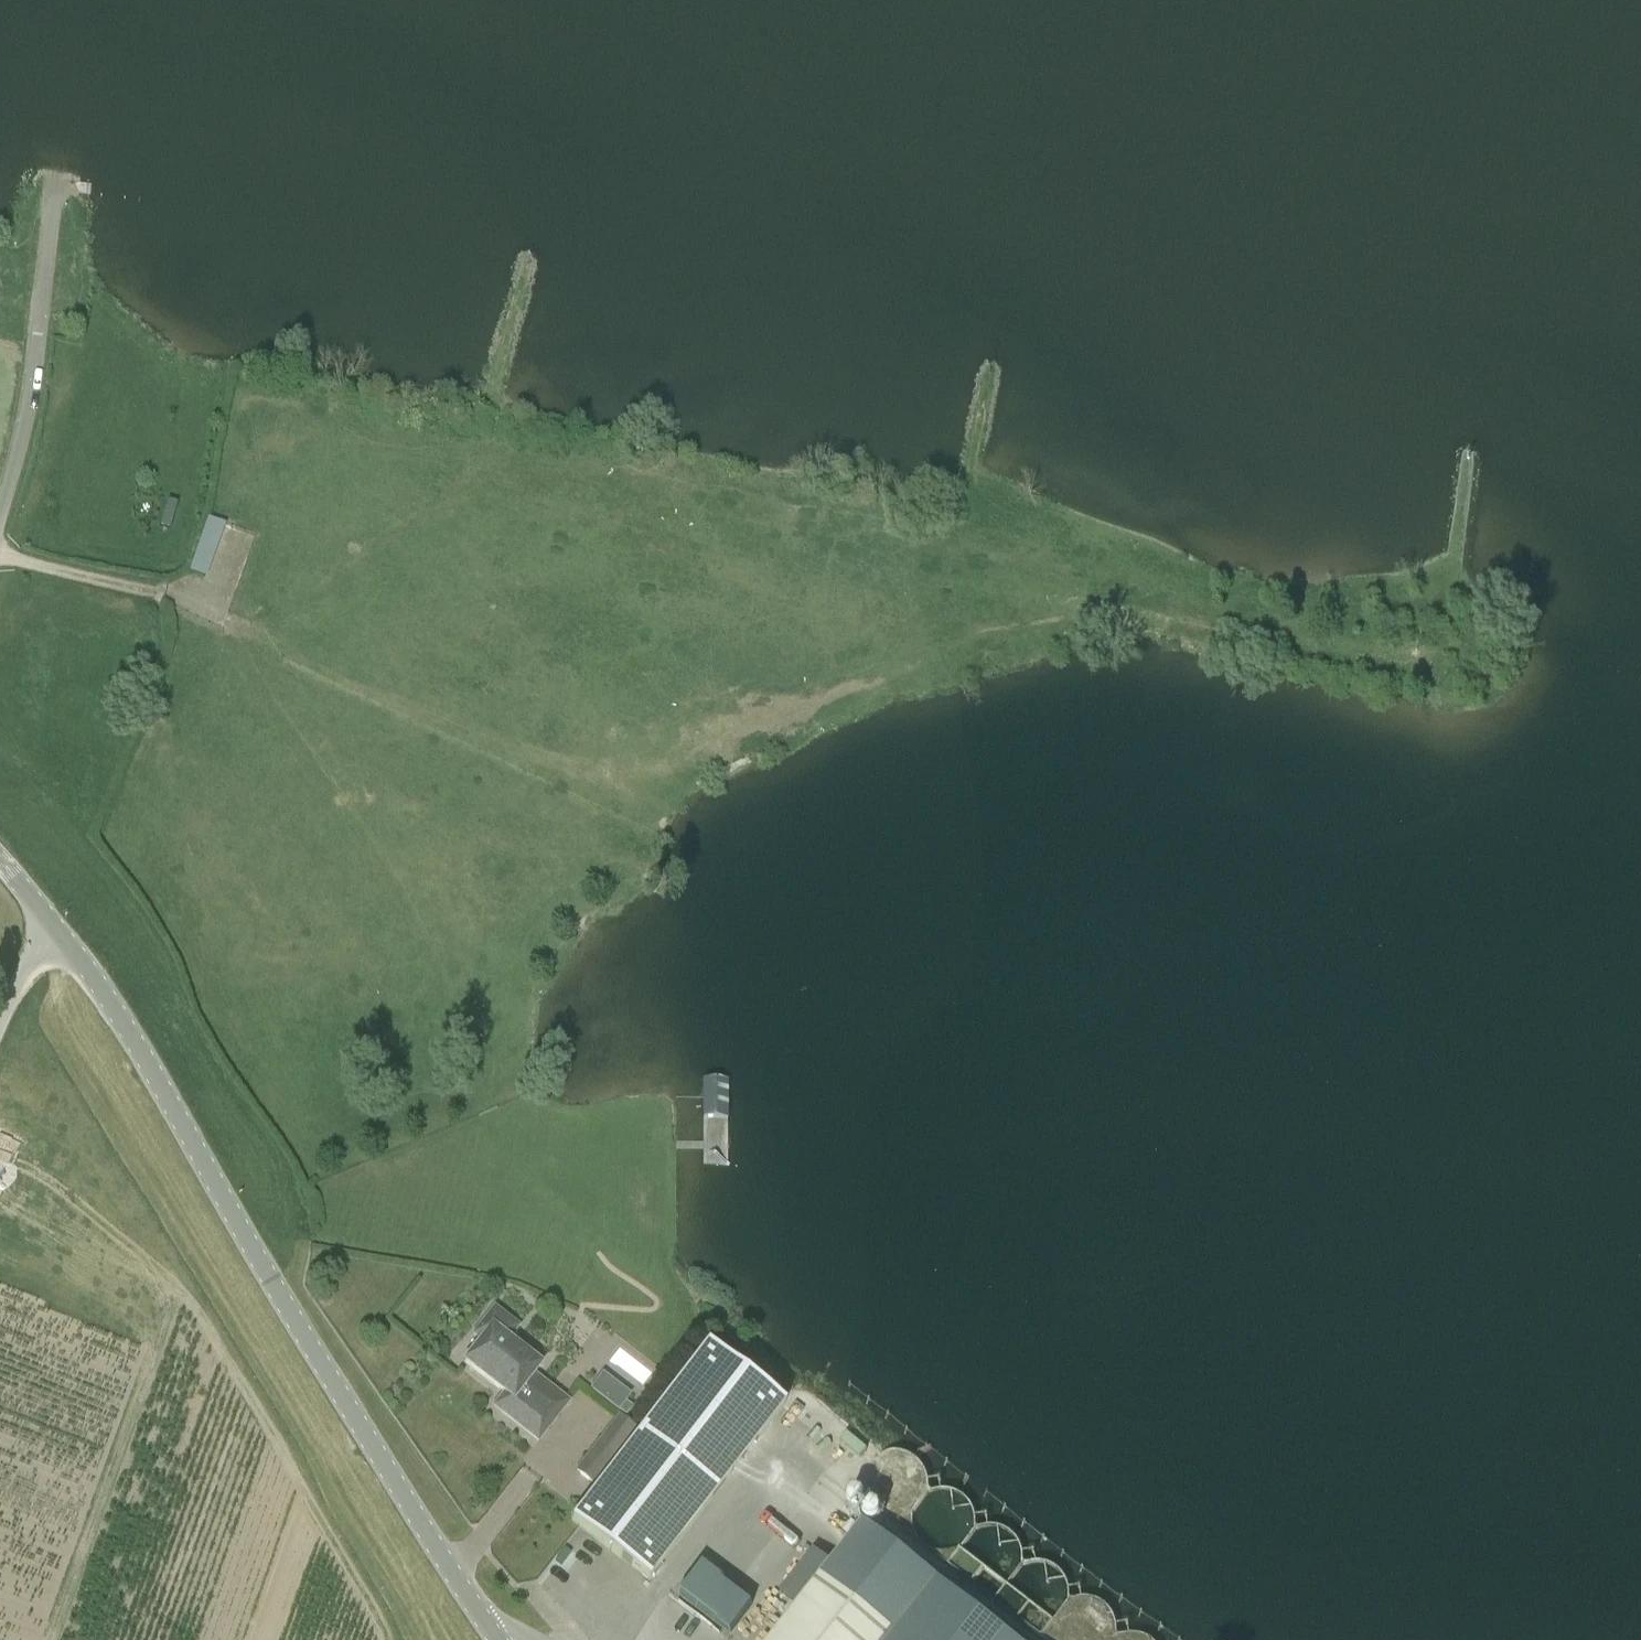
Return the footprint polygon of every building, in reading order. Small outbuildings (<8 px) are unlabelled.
[(224,523),(208,516),(189,569),(205,575),(224,523)] [(567,1402),(532,1375),(540,1366),(507,1340),(517,1327),(494,1309),(473,1335),(481,1340),(464,1363),(512,1400),(502,1412),(537,1441),(567,1402)] [(571,1520),(577,1524),(648,1580),(784,1404),(716,1351),(707,1345),(571,1520)] [(625,1405),(631,1398),(604,1377),(591,1393),(618,1414),(619,1413),(626,1419),(633,1410),(625,1405)] [(581,1474),(593,1484),(630,1434),(618,1425),(581,1474)] [(863,1523),(830,1565),(812,1550),(778,1594),(797,1608),(772,1639),(1015,1639),(863,1523)]
